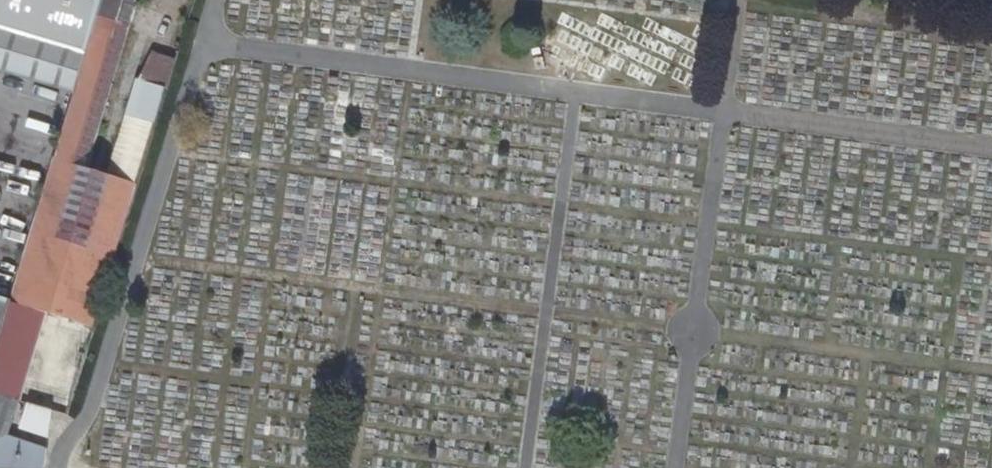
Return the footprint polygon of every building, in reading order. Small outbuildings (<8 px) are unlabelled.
[(73,92),(102,0),(0,0),(0,69),(73,92)] [(90,326),(92,326),(137,183),(109,174),(86,166),(137,0),(102,0),(73,92),(10,297),(9,299),(60,316),(90,326)] [(804,6),(819,9),(821,0),(805,0),(804,6)] [(150,56),(139,78),(166,87),(174,63),(150,56)] [(139,78),(109,174),(137,183),(141,169),(166,87),(139,78)] [(0,294),(0,329),(9,299),(10,297),(0,294)] [(90,326),(60,316),(49,351),(79,360),(90,326)] [(35,467),(40,467),(44,444),(5,433),(12,392),(0,388),(0,459),(35,467)] [(46,433),(50,406),(20,395),(16,425),(46,433)]
